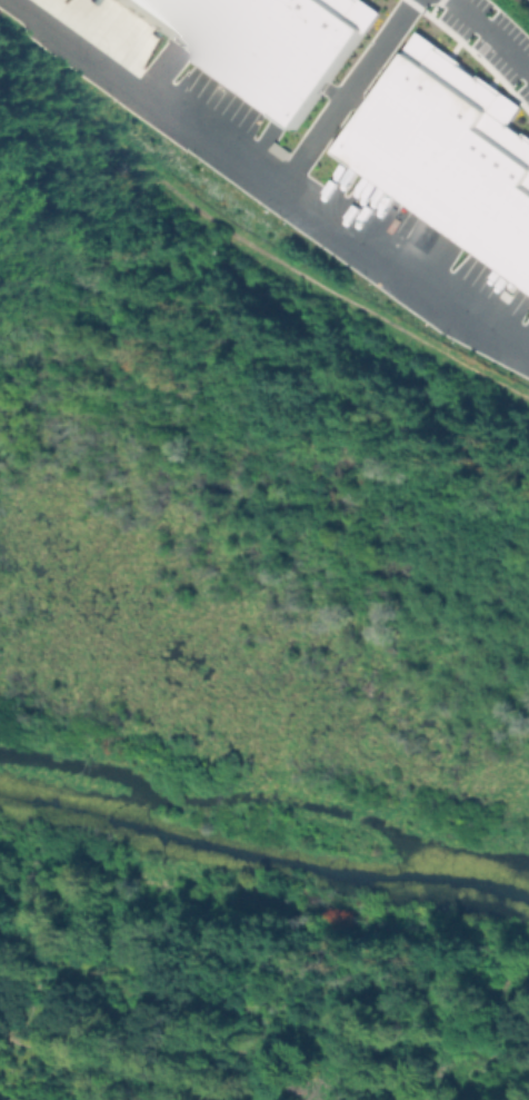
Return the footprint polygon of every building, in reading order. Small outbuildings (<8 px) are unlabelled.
[(295,127),(116,0),(365,0),(381,11),(366,33),(362,31),(295,127)] [(402,52),(406,54),(338,150),(528,286),(528,134),(525,131),(522,133),(509,125),(522,106),(478,75),(477,77),(460,65),(462,62),(418,30),(402,52)]
